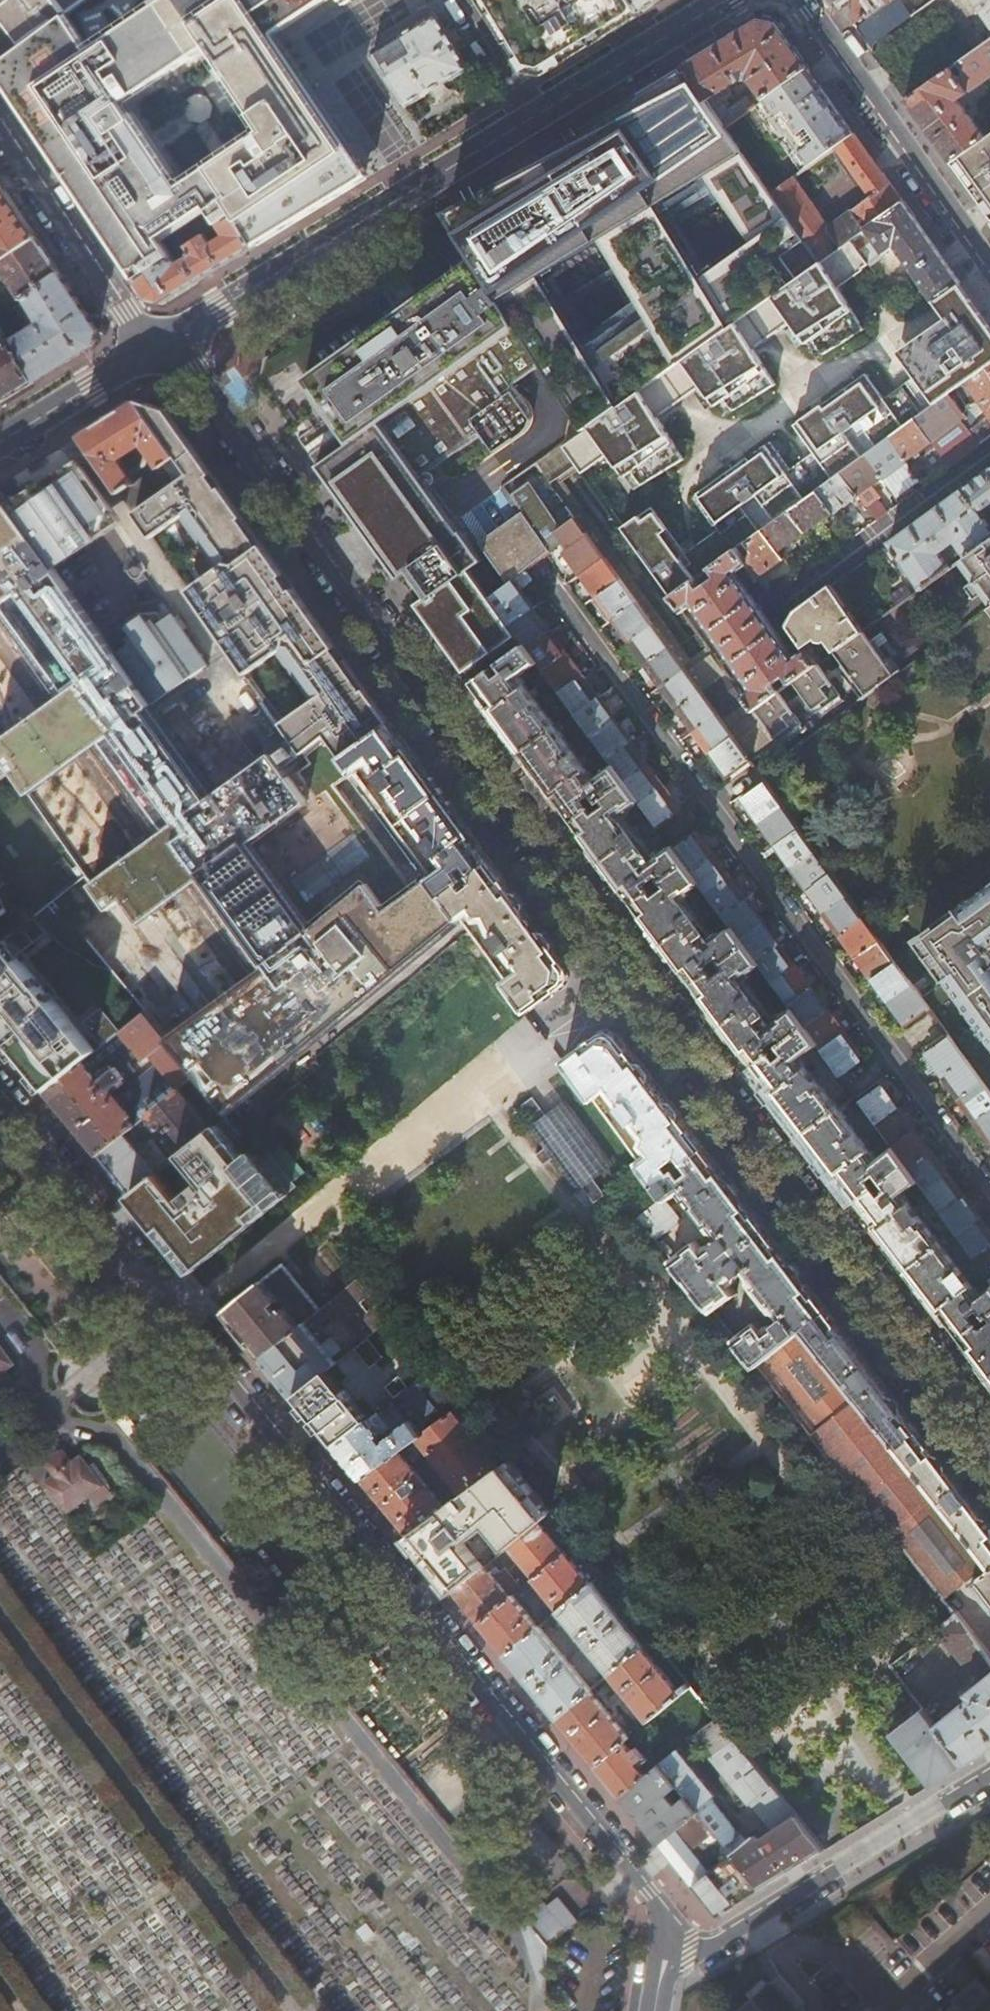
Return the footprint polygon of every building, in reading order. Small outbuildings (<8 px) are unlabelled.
[(165,1),(80,57),(57,21),(0,63),(0,73),(96,217),(138,279),(174,256),(185,248),(208,234),(223,224),(228,220),(237,215),(256,246),(371,176),(277,35),(328,0),(164,0),(165,1)] [(57,21),(85,0),(0,0),(0,63),(57,21)] [(525,69),(541,72),(640,12),(634,0),(484,0),(525,69)] [(640,12),(659,0),(634,0),(640,12)] [(852,23),(883,3),(885,6),(889,4),(887,0),(836,0),(852,23)] [(857,29),(869,46),(912,16),(901,0),(898,0),(857,29)] [(989,23),(989,0),(974,0),(989,23)] [(436,15),(374,52),(407,106),(469,69),(436,15)] [(764,100),(809,68),(776,22),(762,19),(684,67),(707,101),(714,97),(741,80),(742,82),(748,78),(764,100)] [(977,49),(907,99),(951,161),(986,136),(959,98),(989,77),(989,40),(977,49)] [(782,209),(772,194),(735,142),(725,127),(712,108),(707,101),(684,67),(448,210),(463,236),(509,309),(544,363),(585,429),(819,262),(818,261),(782,209)] [(837,148),(857,135),(809,68),(764,100),(773,112),(767,117),(782,137),(787,134),(811,166),(826,156),(830,153),(837,148)] [(718,104),(714,97),(707,101),(712,108),(718,104)] [(712,108),(725,127),(754,107),(747,97),(728,109),(723,101),(718,104),(712,108)] [(986,136),(951,161),(989,216),(989,134),(986,136)] [(819,262),(850,240),(904,202),(857,135),(837,148),(846,161),(862,184),(871,196),(829,227),(795,177),(772,194),(782,209),(818,261),(819,262)] [(846,161),(837,148),(830,153),(836,162),(843,163),(846,161)] [(836,162),(830,153),(826,156),(832,164),(836,162)] [(859,186),(862,184),(846,161),(843,163),(859,186)] [(37,236),(0,181),(0,262),(0,261),(37,236)] [(850,240),(868,266),(870,264),(895,247),(925,288),(921,291),(925,297),(926,296),(929,294),(934,301),(960,282),(904,202),(850,240)] [(174,256),(138,279),(151,298),(165,301),(256,246),(237,215),(228,220),(223,224),(230,235),(215,244),(208,234),(185,248),(192,258),(180,265),(174,256)] [(230,235),(223,224),(208,234),(215,244),(230,235)] [(25,295),(60,271),(37,236),(0,261),(23,296),(25,295)] [(372,293),(473,438),(480,433),(494,452),(516,436),(521,432),(526,425),(527,421),(527,413),(526,406),(511,383),(544,363),(509,309),(463,236),(372,293)] [(864,268),(868,266),(850,240),(819,262),(585,429),(563,445),(577,464),(579,468),(583,473),(609,455),(626,477),(633,472),(643,485),(685,459),(655,412),(699,381),(717,406),(727,399),(735,411),(776,384),(751,343),(789,316),(809,343),(814,339),(826,355),(851,338),(847,332),(861,323),(836,282),(861,264),(864,268)] [(185,248),(174,256),(180,265),(192,258),(185,248)] [(36,380),(96,343),(98,328),(60,271),(25,295),(40,321),(21,333),(18,328),(14,331),(1,312),(0,312),(0,324),(36,380)] [(623,529),(671,595),(695,579),(712,566),(736,548),(762,529),(767,526),(791,510),(818,490),(818,489),(841,472),(866,454),(891,437),(916,418),(948,396),(967,382),(989,366),(989,325),(960,282),(934,301),(947,319),(900,352),(916,376),(885,398),(867,374),(795,425),(820,460),(797,477),(772,442),(695,497),(719,530),(686,554),(652,508),(623,529)] [(264,362),(449,624),(490,595),(470,568),(484,558),(462,528),(460,530),(421,476),(473,438),(372,293),(265,360),(264,362)] [(36,380),(0,324),(0,403),(36,380)] [(438,631),(449,624),(264,362),(259,383),(400,577),(438,631)] [(967,382),(989,415),(989,366),(967,382)] [(972,430),(948,396),(916,418),(937,448),(951,467),(989,439),(989,417),(972,430)] [(136,401),(79,436),(118,489),(134,478),(119,458),(144,443),(162,467),(176,457),(136,401)] [(137,401),(136,401),(176,457),(187,473),(135,511),(150,531),(183,506),(219,559),(185,584),(243,667),(278,640),(290,655),(313,691),(278,717),(303,753),(327,733),(344,756),(391,722),(167,410),(137,401)] [(937,448),(916,418),(891,437),(908,461),(929,446),(932,451),(937,448)] [(908,461),(891,437),(866,454),(887,484),(891,481),(887,476),(908,461)] [(563,445),(538,463),(551,482),(577,464),(563,445)] [(887,484),(866,454),(841,472),(859,496),(872,487),(880,481),(883,486),(887,484)] [(54,566),(121,518),(79,459),(9,502),(10,504),(54,566)] [(922,481),(908,461),(887,476),(891,481),(887,484),(897,498),(922,481)] [(577,464),(551,482),(554,486),(579,468),(577,464)] [(965,488),(982,512),(989,506),(989,469),(965,488)] [(859,496),(841,472),(818,489),(818,490),(835,513),(859,496)] [(512,501),(516,498),(507,485),(503,488),(512,501)] [(872,487),(859,496),(866,506),(877,498),(879,497),(872,487)] [(989,540),(989,523),(982,512),(965,488),(890,541),(923,588),(952,567),(941,552),(958,541),(969,555),(989,540)] [(818,490),(791,510),(807,532),(831,515),(835,520),(838,518),(835,513),(818,490)] [(877,498),(866,506),(877,521),(887,513),(877,498)] [(0,511),(0,619),(58,694),(0,739),(0,750),(39,802),(103,752),(167,834),(112,878),(132,904),(135,902),(152,923),(190,893),(253,977),(167,1041),(196,1076),(195,1077),(226,1115),(460,917),(442,893),(430,875),(429,875),(386,907),(367,882),(316,925),(255,845),(308,804),(274,758),(222,797),(154,703),(153,704),(116,652),(54,566),(10,504),(0,511)] [(490,595),(526,568),(546,553),(552,549),(541,534),(524,510),(480,542),(505,578),(487,591),(490,595)] [(767,526),(762,529),(779,552),(780,551),(807,532),(791,510),(767,526)] [(567,550),(584,574),(605,558),(576,517),(558,530),(570,547),(567,550)] [(541,534),(552,549),(553,551),(562,545),(550,527),(541,534)] [(785,559),(780,551),(779,552),(762,529),(736,548),(748,565),(757,579),(785,559)] [(969,555),(968,556),(981,574),(976,577),(964,586),(973,599),(985,590),(989,587),(989,540),(969,555)] [(744,695),(747,700),(754,709),(755,709),(779,692),(774,684),(787,675),(792,683),(794,681),(817,664),(807,649),(794,658),(736,573),(748,565),(736,548),(712,566),(719,575),(702,588),(695,579),(671,595),(684,612),(694,605),(752,689),(744,695)] [(125,551),(120,577),(126,572),(129,576),(133,579),(135,579),(138,577),(139,575),(140,573),(138,570),(137,568),(134,567),(131,567),(135,565),(125,551)] [(968,556),(963,559),(976,577),(981,574),(968,556)] [(605,558),(584,574),(600,596),(621,580),(622,580),(606,558),(605,558)] [(510,624),(533,608),(519,590),(534,579),(526,568),(490,595),(490,596),(510,624)] [(621,580),(600,596),(616,618),(637,603),(621,580)] [(828,640),(836,651),(863,631),(831,585),(798,609),(790,624),(806,648),(819,639),(820,641),(826,642),(828,640)] [(518,635),(510,624),(490,596),(449,624),(477,663),(518,635)] [(600,596),(591,602),(606,625),(616,618),(600,596)] [(616,618),(632,640),(653,625),(637,603),(616,618)] [(527,647),(549,631),(533,608),(510,624),(518,635),(526,644),(527,647)] [(154,703),(208,664),(171,613),(161,620),(155,611),(133,609),(130,612),(127,617),(127,622),(127,625),(128,627),(130,632),(132,634),(135,632),(137,636),(116,652),(153,704),(154,703)] [(477,663),(449,624),(438,631),(466,670),(477,663)] [(653,625),(632,640),(648,663),(670,648),(653,625)] [(543,668),(565,653),(549,631),(527,647),(540,663),(543,668)] [(853,681),(865,697),(898,672),(888,658),(884,660),(863,631),(836,651),(857,679),(853,681)] [(540,663),(527,647),(526,644),(502,661),(508,670),(500,676),(493,667),(474,681),(525,751),(564,723),(561,720),(557,723),(523,676),(540,663)] [(670,648),(648,663),(664,685),(686,670),(670,648)] [(560,691),(582,675),(565,653),(543,668),(560,691)] [(688,673),(701,692),(717,714),(721,718),(747,700),(744,695),(713,653),(688,673)] [(888,658),(898,672),(901,670),(891,656),(888,658)] [(817,664),(794,681),(817,713),(841,695),(818,663),(817,664)] [(686,670),(664,685),(680,707),(701,692),(688,673),(686,670)] [(577,714),(599,698),(582,675),(560,691),(577,714)] [(850,683),(862,699),(865,697),(853,681),(850,683)] [(701,692),(680,707),(696,729),(717,714),(701,692)] [(773,734),(778,741),(801,724),(779,692),(755,709),(773,734)] [(841,695),(817,713),(821,718),(845,700),(841,695)] [(593,736),(615,720),(599,698),(577,714),(593,736)] [(717,714),(696,729),(712,752),(734,737),(721,718),(717,714)] [(609,758),(631,742),(615,720),(593,736),(609,758)] [(344,756),(354,770),(369,760),(404,810),(401,813),(404,817),(441,791),(391,722),(344,756)] [(628,783),(626,780),(614,765),(597,778),(563,731),(567,728),(564,723),(525,751),(575,821),(595,807),(589,799),(597,794),(603,801),(607,798),(628,783)] [(801,724),(778,741),(782,747),(805,730),(801,724)] [(762,743),(767,749),(778,741),(773,734),(762,743)] [(734,737),(712,752),(728,775),(750,760),(734,737)] [(626,780),(647,765),(631,742),(609,758),(614,765),(626,780)] [(10,766),(0,752),(0,773),(10,766)] [(628,783),(641,802),(642,802),(664,787),(647,765),(626,780),(628,783)] [(767,783),(764,779),(743,795),(745,798),(767,783)] [(687,864),(675,848),(674,846),(648,864),(642,857),(649,851),(624,815),(641,802),(628,783),(607,798),(611,804),(599,812),(595,807),(575,821),(634,903),(654,889),(650,883),(662,875),(666,880),(687,864)] [(783,806),(767,783),(745,798),(762,821),(783,806)] [(642,802),(662,829),(684,813),(664,787),(642,802)] [(441,791),(404,817),(407,821),(411,819),(444,865),(430,875),(442,893),(459,881),(464,877),(459,870),(466,864),(472,872),(490,859),(441,791)] [(800,828),(783,806),(762,821),(778,844),(800,828)] [(800,828),(778,844),(794,867),(816,851),(800,828)] [(692,871),(715,855),(698,833),(675,848),(687,864),(692,871)] [(816,851),(794,867),(810,889),(832,874),(816,851)] [(709,894),(731,878),(715,855),(692,871),(701,883),(709,894)] [(459,881),(442,893),(460,917),(470,911),(476,921),(485,920),(489,917),(496,927),(490,932),(512,961),(518,956),(523,965),(505,979),(528,1011),(564,985),(567,966),(490,859),(472,872),(471,873),(477,881),(466,889),(459,881)] [(747,946),(740,937),(733,927),(707,946),(701,939),(709,933),(683,897),(701,883),(692,871),(687,864),(666,880),(670,886),(658,894),(654,889),(634,903),(693,984),(713,970),(709,965),(721,956),(725,961),(747,946)] [(832,874),(810,889),(826,911),(848,896),(832,874)] [(725,915),(747,900),(731,878),(709,894),(725,915)] [(926,933),(928,936),(919,942),(989,1041),(989,886),(926,933)] [(62,951),(93,924),(65,890),(33,916),(62,951)] [(848,896),(826,911),(842,934),(864,918),(848,896)] [(740,937),(763,921),(747,900),(725,915),(733,927),(740,937)] [(9,911),(0,901),(0,918),(9,911)] [(864,918),(842,934),(859,956),(880,941),(877,936),(864,918)] [(757,960),(779,944),(763,921),(740,937),(747,946),(757,960)] [(10,948),(4,940),(0,943),(0,956),(10,948)] [(880,941),(859,956),(875,978),(896,963),(880,941)] [(774,982),(795,966),(779,944),(757,960),(761,964),(774,982)] [(786,1042),(806,1027),(793,1008),(768,1027),(762,1019),(769,1013),(743,978),(761,964),(757,960),(747,946),(725,961),(729,968),(717,976),(713,970),(693,984),(755,1065),(775,1050),(771,1045),(782,1037),(786,1042)] [(32,976),(23,965),(13,973),(0,957),(0,1002),(32,976)] [(896,963),(875,978),(891,1001),(912,986),(896,963)] [(790,1004),(812,988),(795,966),(774,982),(790,1004)] [(912,986),(891,1001),(907,1024),(929,1009),(912,986)] [(806,1027),(829,1011),(812,988),(790,1004),(793,1008),(806,1027)] [(806,1027),(820,1045),(823,1049),(845,1033),(829,1011),(806,1027)] [(144,1012),(143,1013),(119,1032),(143,1061),(152,1055),(179,1090),(195,1077),(196,1076),(167,1041),(144,1012)] [(807,1133),(845,1105),(842,1101),(838,1104),(803,1057),(820,1045),(806,1027),(786,1042),(783,1044),(789,1053),(781,1058),(775,1050),(755,1065),(807,1133)] [(823,1049),(839,1071),(861,1055),(845,1033),(823,1049)] [(599,1034),(564,1060),(564,1061),(593,1100),(611,1086),(619,1095),(613,1099),(634,1127),(640,1123),(647,1133),(644,1135),(639,1145),(646,1153),(637,1160),(655,1185),(677,1168),(670,1161),(679,1155),(685,1162),(704,1148),(620,1038),(599,1034)] [(966,1060),(950,1037),(928,1053),(944,1076),(966,1060)] [(87,1068),(95,1062),(96,1063),(118,1046),(112,1038),(46,1092),(97,1156),(125,1133),(129,1130),(146,1116),(174,1094),(160,1078),(139,1094),(130,1084),(116,1095),(111,1099),(107,1093),(111,1089),(125,1078),(129,1075),(127,1073),(129,1070),(129,1067),(126,1065),(123,1065),(121,1066),(120,1064),(115,1067),(97,1081),(95,1078),(87,1068)] [(839,1071),(844,1077),(866,1061),(861,1055),(839,1071)] [(966,1060),(944,1076),(960,1098),(982,1082),(966,1060)] [(113,1064),(95,1078),(97,1081),(115,1067),(113,1064)] [(125,1078),(111,1089),(113,1092),(127,1081),(125,1078)] [(960,1098),(977,1121),(989,1112),(989,1094),(982,1082),(960,1098)] [(878,1124),(900,1108),(883,1085),(860,1100),(878,1124)] [(111,1099),(116,1095),(113,1092),(111,1089),(107,1093),(111,1099)] [(224,1117),(179,1090),(174,1094),(146,1116),(179,1155),(224,1117)] [(567,1102),(532,1127),(575,1186),(610,1161),(567,1102)] [(125,1106),(133,1116),(137,1113),(128,1103),(125,1106)] [(847,1108),(845,1105),(807,1133),(858,1200),(878,1186),(872,1178),(880,1173),(886,1180),(907,1164),(895,1147),(879,1158),(844,1111),(847,1108)] [(129,1119),(133,1116),(125,1106),(121,1109),(129,1119)] [(894,1146),(916,1130),(900,1108),(878,1124),(894,1146)] [(977,1121),(989,1139),(989,1112),(977,1121)] [(287,1193),(224,1117),(179,1155),(125,1200),(193,1273),(287,1193)] [(129,1130),(125,1133),(142,1156),(147,1153),(129,1130)] [(910,1169),(932,1153),(916,1130),(894,1146),(895,1147),(907,1164),(910,1169)] [(125,1133),(97,1156),(129,1194),(170,1161),(157,1145),(147,1153),(142,1156),(125,1133)] [(766,1229),(704,1148),(685,1162),(690,1170),(682,1176),(677,1168),(655,1185),(664,1197),(638,1216),(655,1236),(680,1217),(666,1200),(669,1198),(668,1197),(677,1190),(685,1200),(681,1203),(703,1232),(709,1229),(713,1229),(719,1237),(714,1241),(710,1241),(702,1247),(695,1239),(672,1257),(693,1285),(766,1229)] [(926,1190),(948,1174),(932,1153),(910,1169),(921,1182),(926,1190)] [(921,1182),(910,1169),(907,1164),(886,1180),(892,1188),(884,1194),(878,1186),(858,1200),(910,1268),(948,1239),(945,1236),(941,1239),(906,1193),(921,1182)] [(942,1212),(964,1196),(948,1174),(926,1190),(942,1212)] [(959,1235),(980,1219),(964,1196),(942,1212),(957,1233),(959,1235)] [(989,1246),(989,1232),(980,1219),(959,1235),(975,1257),(989,1246)] [(827,1310),(766,1229),(693,1285),(713,1310),(735,1293),(727,1284),(735,1279),(735,1274),(741,1269),(747,1276),(747,1282),(743,1286),(765,1313),(769,1310),(774,1310),(781,1318),(774,1322),(773,1321),(763,1328),(756,1320),(734,1337),(756,1364),(803,1328),(827,1310)] [(982,1293),(946,1246),(951,1243),(948,1239),(910,1268),(961,1336),(980,1322),(975,1314),(983,1308),(989,1315),(989,1314),(989,1287),(982,1293)] [(975,1257),(989,1277),(989,1246),(975,1257)] [(283,1265),(225,1312),(262,1357),(304,1323),(320,1310),(283,1265)] [(372,1294),(367,1288),(360,1279),(331,1302),(363,1341),(366,1338),(391,1318),(378,1302),(368,1309),(362,1301),(372,1294)] [(920,1431),(827,1310),(803,1328),(898,1447),(920,1431)] [(989,1373),(989,1323),(985,1327),(980,1322),(961,1336),(989,1373)] [(304,1323),(262,1357),(293,1396),(328,1369),(335,1363),(330,1356),(339,1349),(330,1338),(321,1345),(304,1323)] [(890,1533),(932,1586),(941,1598),(989,1562),(898,1447),(803,1328),(756,1364),(889,1533),(890,1533)] [(382,1357),(366,1338),(363,1341),(354,1348),(369,1367),(382,1357)] [(0,1345),(0,1396),(13,1387),(13,1382),(6,1372),(15,1365),(0,1345)] [(328,1369),(293,1396),(335,1447),(369,1419),(328,1369)] [(408,1389),(400,1395),(422,1422),(449,1402),(434,1384),(440,1379),(434,1371),(432,1369),(408,1389)] [(399,1377),(386,1387),(395,1398),(400,1395),(408,1389),(399,1377)] [(422,1434),(360,1478),(406,1535),(444,1507),(410,1464),(425,1452),(456,1490),(453,1493),(451,1492),(443,1498),(448,1504),(498,1467),(453,1411),(422,1434)] [(369,1419),(335,1447),(360,1478),(422,1434),(410,1419),(381,1442),(375,1436),(380,1432),(382,1432),(388,1428),(376,1414),(369,1419)] [(989,1562),(989,1524),(920,1431),(898,1447),(989,1562)] [(54,1475),(46,1482),(69,1513),(92,1497),(98,1504),(111,1495),(82,1455),(73,1462),(65,1451),(60,1451),(47,1461),(47,1465),(54,1475)] [(444,1507),(406,1535),(425,1558),(484,1516),(480,1509),(483,1507),(473,1494),(486,1486),(519,1528),(499,1546),(483,1527),(432,1566),(453,1592),(484,1567),(508,1547),(550,1513),(507,1461),(498,1467),(448,1504),(444,1507)] [(575,1545),(550,1513),(508,1547),(531,1576),(529,1577),(525,1575),(510,1587),(510,1589),(506,1593),(484,1567),(453,1592),(478,1623),(512,1596),(519,1591),(525,1586),(532,1580),(566,1552),(575,1545)] [(591,1583),(566,1552),(532,1580),(557,1611),(591,1583)] [(973,1582),(989,1605),(989,1568),(973,1582)] [(642,1646),(591,1583),(557,1611),(608,1675),(642,1646)] [(525,1586),(519,1591),(523,1595),(529,1591),(525,1586)] [(512,1596),(478,1623),(504,1655),(538,1628),(512,1596)] [(965,1763),(989,1748),(989,1659),(957,1618),(938,1632),(971,1675),(976,1672),(981,1680),(964,1693),(967,1697),(934,1723),(965,1763)] [(538,1628),(504,1655),(556,1719),(590,1690),(539,1627),(538,1628)] [(642,1646),(608,1675),(647,1723),(669,1705),(681,1694),(642,1646)] [(690,1687),(681,1694),(669,1705),(695,1736),(700,1731),(715,1719),(690,1687)] [(590,1690),(556,1719),(594,1766),(623,1742),(628,1738),(590,1690)] [(916,1700),(885,1726),(931,1785),(965,1763),(934,1723),(916,1700)] [(822,1850),(715,1719),(700,1731),(717,1751),(710,1758),(748,1805),(750,1804),(772,1830),(758,1839),(754,1835),(746,1841),(740,1833),(738,1834),(708,1799),(712,1796),(676,1751),(664,1761),(659,1765),(676,1786),(684,1796),(697,1812),(712,1830),(730,1854),(759,1889),(822,1850)] [(655,1732),(647,1723),(639,1729),(646,1739),(655,1732)] [(623,1742),(594,1766),(620,1798),(645,1777),(638,1768),(647,1761),(637,1749),(641,1745),(638,1741),(634,1745),(632,1743),(627,1747),(623,1742)] [(664,1761),(676,1751),(667,1741),(656,1750),(664,1761)] [(645,1777),(620,1798),(658,1844),(697,1812),(684,1796),(678,1801),(674,1797),(671,1799),(667,1794),(676,1786),(659,1765),(645,1777)] [(697,1812),(658,1844),(716,1916),(759,1889),(730,1854),(709,1872),(690,1848),(712,1830),(697,1812)] [(730,1854),(712,1830),(690,1848),(709,1872),(730,1854)] [(526,1919),(519,1922),(541,1991),(546,1989),(549,1947),(526,1919)]
